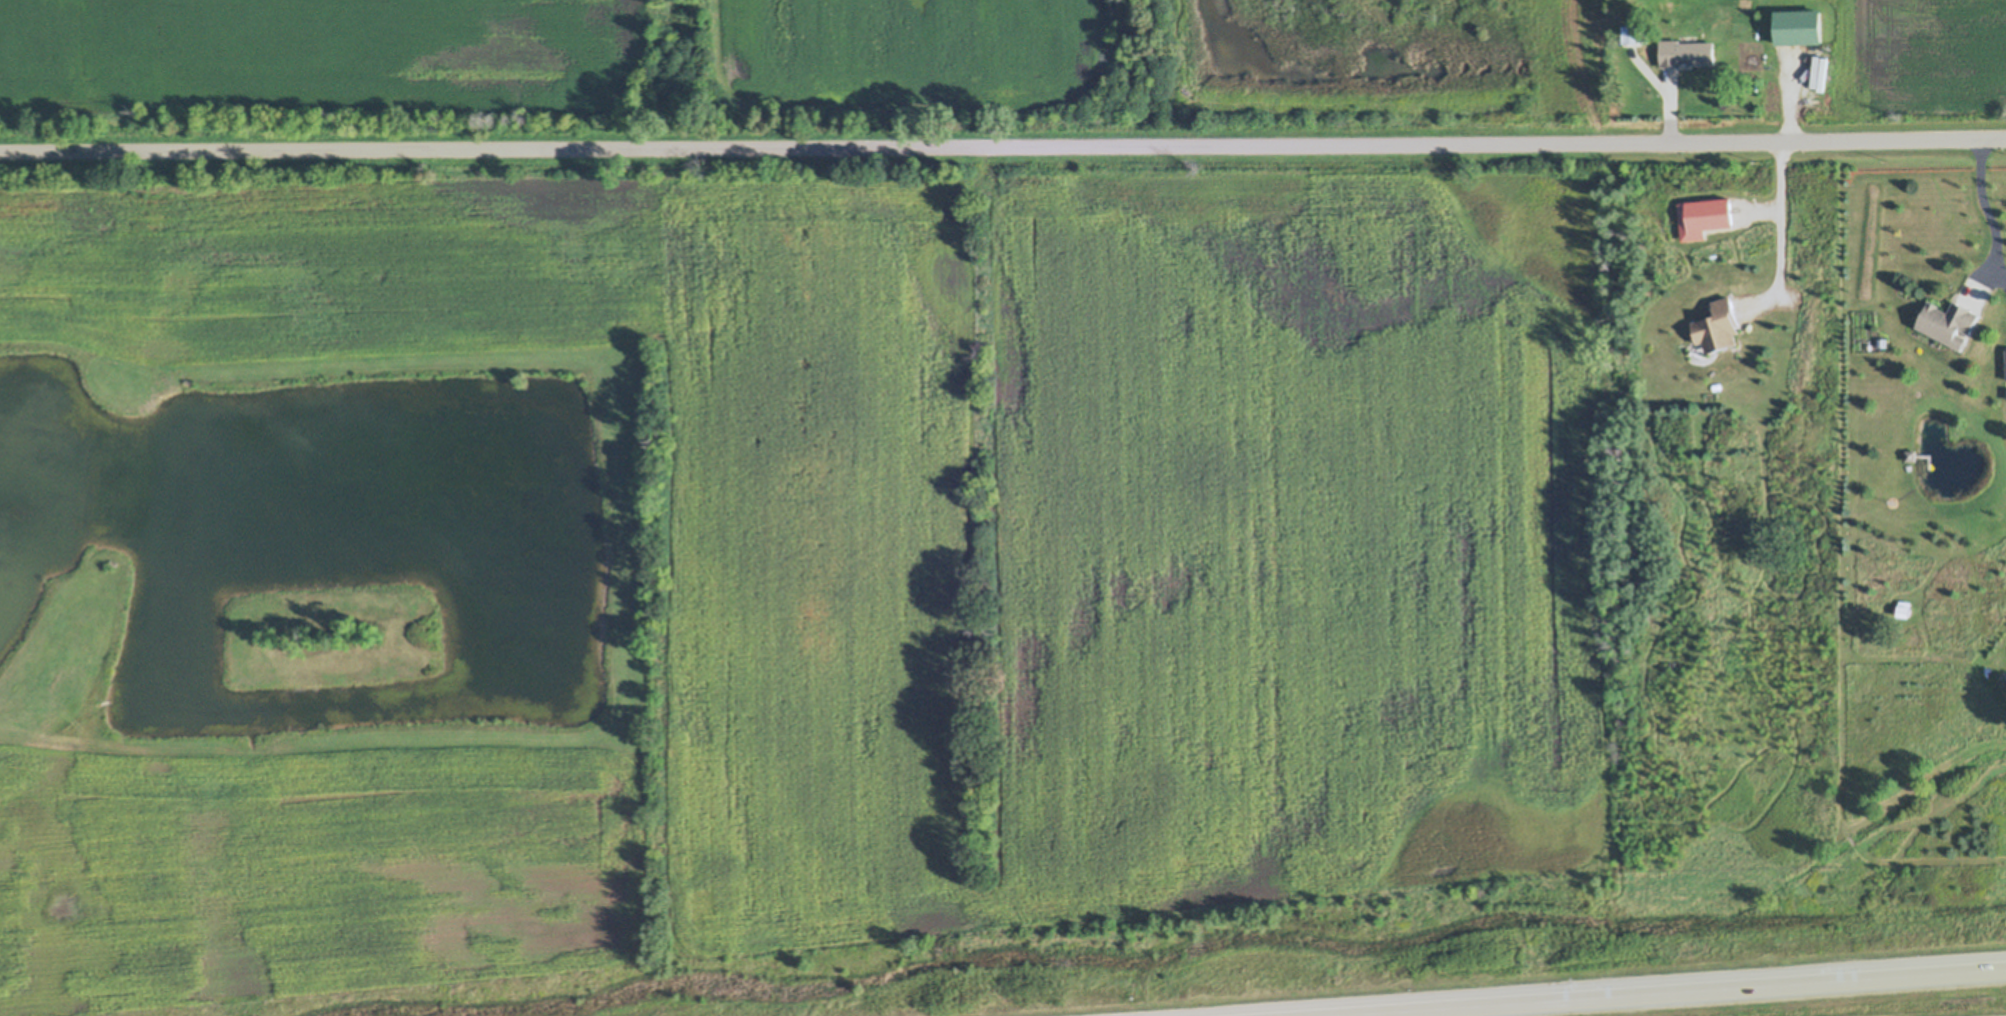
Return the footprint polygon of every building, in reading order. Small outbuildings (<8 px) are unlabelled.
[(1778,47),(1777,14),(1821,13),(1822,46),(1778,47)] [(1622,44),(1621,27),(1647,25),(1648,43),(1622,44)] [(1714,65),(1660,66),(1659,40),(1680,39),(1680,42),(1714,42),(1714,65)] [(1670,262),(1684,259),(1686,267),(1672,270),(1670,262)] [(1712,352),(1708,353),(1704,341),(1697,343),(1696,340),(1692,324),(1718,317),(1714,302),(1731,297),(1741,327),(1739,327),(1740,331),(1735,333),(1739,344),(1712,352)] [(1973,332),(1973,331),(1963,326),(1959,333),(1968,338),(1963,349),(1952,344),(1914,324),(1926,300),(1928,302),(1929,300),(1940,306),(1940,307),(1946,311),(1951,300),(1982,315),(1973,332)] [(1963,353),(1950,346),(1952,344),(1963,349),(1968,338),(1959,333),(1963,326),(1973,331),(1963,353)] [(1888,348),(1879,347),(1879,339),(1888,339),(1888,348)] [(1712,352),(1711,355),(1710,357),(1708,359),(1706,359),(1702,359),(1699,359),(1697,358),(1695,356),(1694,357),(1691,357),(1689,354),(1688,347),(1690,345),(1690,342),(1696,340),(1697,343),(1704,341),(1708,353),(1712,352)] [(1915,455),(1915,457),(1915,460),(1907,460),(1907,451),(1915,451),(1915,455)] [(1915,457),(1915,455),(1930,454),(1930,469),(1927,469),(1927,457),(1915,457)] [(1912,602),(1911,617),(1899,616),(1900,601),(1912,602)] [(1845,836),(1848,834),(1857,844),(1854,847),(1845,836)]
